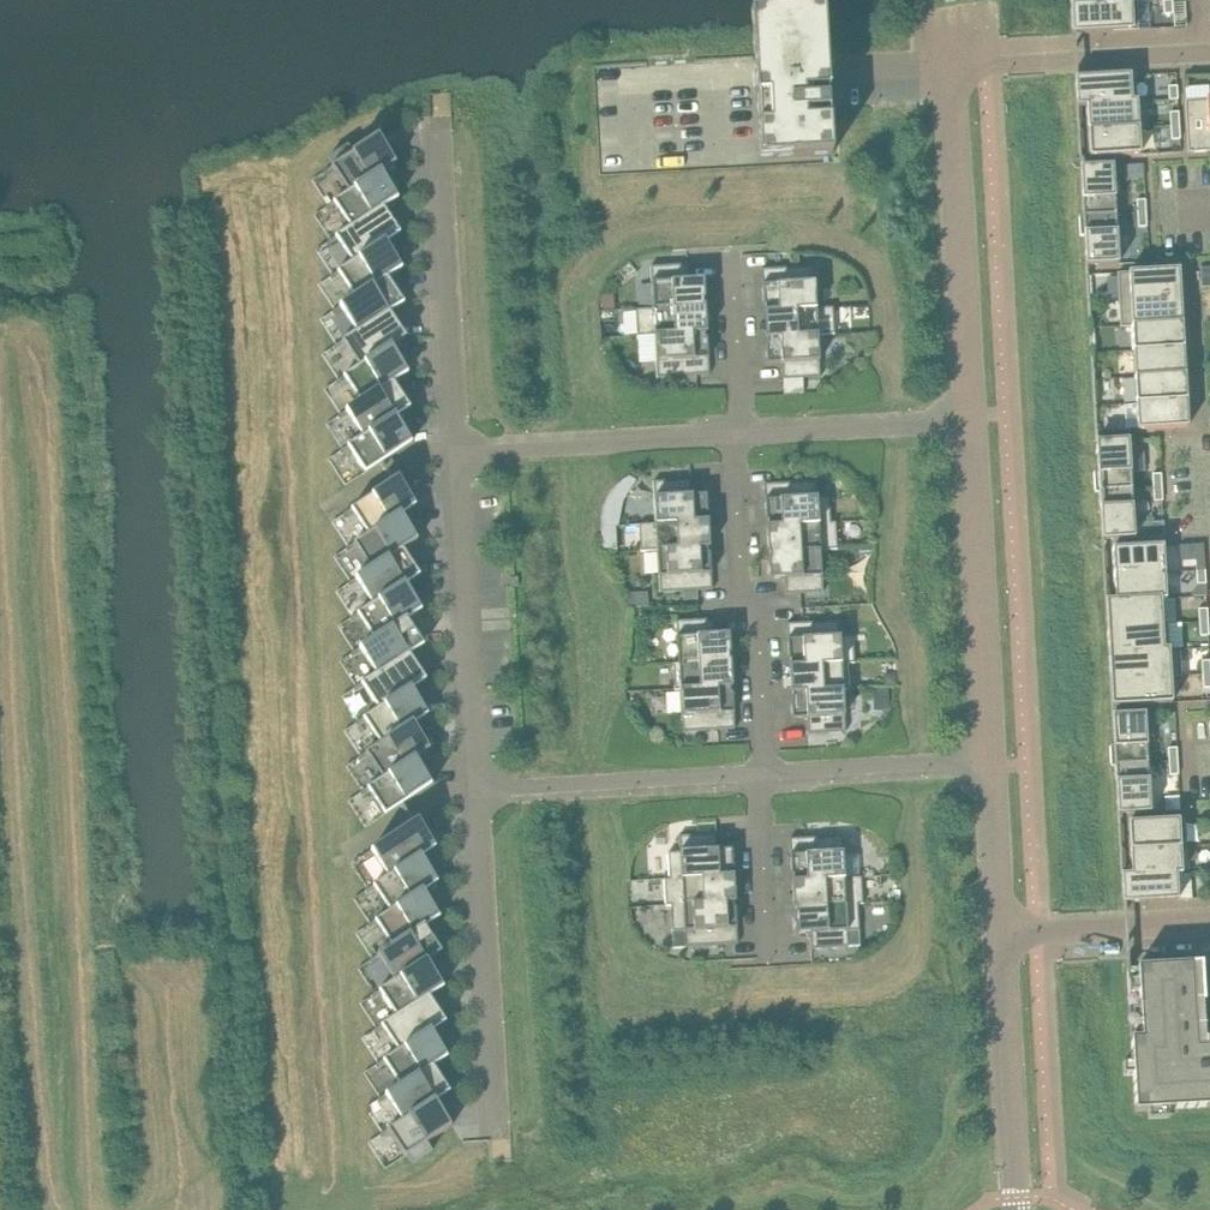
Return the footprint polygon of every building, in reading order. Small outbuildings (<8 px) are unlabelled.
[(1164,14),(1173,13),(1172,0),(1163,0),(1164,14)] [(1113,3),(1081,5),(1077,5),(1071,5),(1072,33),(1078,33),(1138,30),(1136,1),(1135,2),(1113,3)] [(831,155),(828,91),(827,77),(823,6),(750,11),(754,81),(759,159),(831,155)] [(1137,101),(1135,74),(1075,78),(1076,106),(1087,105),(1086,104),(1137,101)] [(1168,86),(1169,99),(1178,99),(1177,85),(1168,86)] [(1185,100),(1188,151),(1209,150),(1209,99),(1185,100)] [(1138,128),(1137,101),(1086,104),(1087,105),(1088,130),(1138,128)] [(1170,112),(1171,125),(1179,125),(1179,111),(1170,112)] [(1171,139),(1180,138),(1179,125),(1171,125),(1171,139)] [(1140,154),(1138,128),(1088,130),(1090,157),(1140,154)] [(380,137),(355,153),(350,145),(330,158),(335,166),(333,168),(350,193),(350,194),(379,175),(379,176),(383,174),(398,164),(380,137)] [(1115,214),(1113,165),(1080,167),(1083,216),(1115,214)] [(350,194),(350,193),(335,203),(351,228),(352,229),(381,210),(381,211),(385,208),(399,199),(383,174),(379,176),(379,175),(350,194)] [(1146,212),(1145,199),(1136,199),(1137,213),(1146,212)] [(352,229),(351,228),(337,237),(353,263),(354,264),(383,245),(383,246),(387,243),(401,234),(385,208),(381,211),(381,210),(352,229)] [(1146,212),(1137,213),(1138,226),(1147,226),(1146,212)] [(1118,263),(1115,214),(1083,216),(1086,265),(1118,263)] [(354,264),(353,263),(339,272),(355,298),(356,299),(384,280),(385,281),(389,278),(403,269),(387,243),(383,246),(383,245),(354,264)] [(703,306),(703,305),(703,300),(704,300),(704,295),(705,295),(704,284),(703,284),(703,279),(688,280),(687,264),(650,266),(650,282),(652,308),(703,306)] [(765,311),(816,308),(813,266),(760,269),(763,306),(764,306),(765,311)] [(1209,277),(1209,267),(1200,268),(1201,277),(1209,277)] [(1179,269),(1118,273),(1119,299),(1180,295),(1179,269)] [(356,299),(355,298),(341,307),(357,333),(358,333),(386,315),(387,315),(391,313),(405,304),(389,278),(385,281),(384,280),(356,299)] [(613,293),(602,294),(604,308),(615,308),(613,293)] [(1182,322),(1180,295),(1119,299),(1121,327),(1131,326),(1131,325),(1182,322)] [(703,306),(652,308),(635,309),(637,336),(654,335),(704,332),(704,333),(706,333),(706,321),(705,310),(705,305),(703,305),(703,306)] [(765,311),(763,311),(764,333),(764,339),(766,339),(766,338),(817,335),(834,334),(832,307),(816,308),(765,311)] [(358,333),(357,333),(343,342),(359,367),(360,368),(388,349),(389,350),(393,348),(407,338),(391,313),(387,315),(386,315),(358,333)] [(1183,348),(1182,322),(1131,325),(1131,326),(1133,351),(1183,348)] [(705,338),(704,333),(704,332),(654,335),(655,362),(656,378),(709,375),(707,338),(705,338)] [(766,338),(766,339),(767,344),(765,344),(766,365),(781,364),(782,380),(819,377),(819,362),(817,335),(766,338)] [(360,368),(359,367),(344,377),(361,402),(362,403),(390,384),(391,385),(394,383),(409,373),(393,348),(389,350),(388,349),(360,368)] [(1185,374),(1183,348),(1133,351),(1134,377),(1185,374)] [(1186,400),(1185,374),(1134,377),(1136,403),(1186,400)] [(362,403),(361,402),(346,412),(363,437),(363,438),(392,419),(393,420),(396,418),(411,408),(394,383),(391,385),(390,384),(362,403)] [(1188,427),(1186,400),(1136,403),(1137,429),(1188,427)] [(363,438),(363,437),(348,447),(366,474),(413,443),(396,418),(393,420),(392,419),(363,438)] [(1131,488),(1128,439),(1096,441),(1099,490),(1131,488)] [(1161,473),(1152,474),(1153,487),(1162,487),(1161,473)] [(626,478),(610,494),(627,497),(631,479),(626,478)] [(416,506),(400,480),(399,479),(352,510),(368,535),(369,536),(397,517),(398,518),(402,515),(416,506)] [(706,521),(706,520),(706,515),(707,515),(706,494),(691,495),(690,479),(653,481),(653,497),(654,497),(656,523),(706,521)] [(768,526),(830,523),(829,496),(817,497),(816,481),(763,484),(766,521),(767,521),(768,526)] [(1153,487),(1154,501),(1162,500),(1162,487),(1153,487)] [(1099,490),(1099,491),(1102,539),(1134,537),(1131,488),(1099,490)] [(622,505),(623,502),(608,496),(605,500),(603,508),(601,516),(601,527),(616,527),(618,526),(621,512),(622,505)] [(369,536),(368,535),(354,544),(370,570),(371,571),(399,552),(400,553),(403,550),(418,541),(402,515),(398,518),(397,517),(369,536)] [(706,521),(656,523),(639,524),(640,551),(657,550),(707,548),(709,548),(709,536),(708,520),(706,520),(706,521)] [(1164,521),(1145,522),(1146,537),(1164,536),(1164,521)] [(768,526),(766,526),(767,538),(767,549),(767,554),(769,554),(769,553),(820,550),(837,549),(835,522),(830,523),(768,526)] [(611,541),(602,541),(602,552),(611,552),(611,541)] [(1112,548),(1114,574),(1164,571),(1163,545),(1112,548)] [(707,548),(657,550),(659,592),(683,591),(697,590),(712,589),(710,553),(708,553),(707,548)] [(371,571),(370,570),(355,579),(372,605),(373,605),(401,587),(402,587),(405,585),(420,576),(403,550),(400,553),(399,552),(371,571)] [(769,553),(769,554),(770,559),(768,559),(768,564),(767,564),(768,575),(769,575),(769,580),(784,579),(785,595),(822,592),(822,577),(820,550),(769,553)] [(1195,557),(1196,570),(1205,570),(1204,556),(1195,557)] [(1197,584),(1206,583),(1205,570),(1196,570),(1197,584)] [(1114,574),(1115,600),(1115,601),(1160,598),(1160,599),(1166,599),(1164,571),(1114,574)] [(373,605),(372,605),(357,614),(374,639),(374,640),(403,621),(404,622),(407,620),(422,610),(405,585),(402,587),(401,587),(373,605)] [(697,590),(683,591),(683,601),(697,600),(697,590)] [(1105,600),(1107,627),(1162,624),(1162,623),(1160,599),(1160,598),(1115,601),(1115,600),(1105,600)] [(1208,621),(1207,608),(1198,608),(1199,622),(1208,621)] [(728,660),(728,655),(730,655),(730,649),(731,649),(730,638),(729,638),(729,634),(714,635),(713,619),(675,621),(678,663),(728,660)] [(374,640),(374,639),(359,649),(376,674),(376,675),(405,656),(406,657),(409,655),(424,645),(407,620),(404,622),(403,621),(374,640)] [(846,664),(847,664),(854,663),(852,636),(840,636),(839,621),(786,624),(788,660),(790,660),(790,665),(790,667),(846,664)] [(1208,621),(1199,622),(1200,635),(1209,635),(1208,621)] [(1107,627),(1108,654),(1118,654),(1118,653),(1169,650),(1169,649),(1167,623),(1162,623),(1162,624),(1107,627)] [(1170,677),(1181,676),(1179,648),(1169,649),(1169,650),(1118,653),(1118,654),(1108,654),(1110,680),(1170,676),(1170,677)] [(376,675),(376,674),(361,684),(378,709),(378,710),(407,691),(408,692),(411,690),(426,680),(409,655),(406,657),(405,656),(376,675)] [(728,660),(678,663),(672,663),(674,690),(679,690),(730,687),(732,687),(730,660),(728,660)] [(1201,660),(1202,674),(1209,673),(1209,660),(1201,660)] [(790,667),(790,665),(788,665),(790,693),(792,693),(842,690),(848,689),(846,664),(790,667)] [(883,687),(896,687),(896,675),(883,675),(883,687)] [(1110,680),(1111,706),(1172,703),(1170,677),(1170,676),(1110,680)] [(730,687),(679,690),(681,716),(682,732),(734,729),(732,692),(730,693),(730,687)] [(378,710),(378,709),(363,719),(380,744),(380,745),(409,726),(409,727),(413,725),(428,715),(411,690),(408,692),(407,691),(378,710)] [(792,693),(792,698),(790,698),(791,719),(806,718),(807,734),(845,732),(844,716),(842,690),(792,693)] [(873,713),(889,712),(888,692),(872,693),(873,713)] [(1147,763),(1144,713),(1112,715),(1115,764),(1147,763)] [(380,745),(380,744),(365,754),(381,779),(382,780),(411,761),(411,762),(415,760),(430,750),(413,725),(409,727),(409,726),(380,745)] [(1177,747),(1168,748),(1169,761),(1177,761),(1177,747)] [(382,780),(381,779),(367,788),(384,816),(431,785),(415,760),(411,762),(411,761),(382,780)] [(1177,761),(1169,761),(1169,775),(1178,774),(1177,761)] [(1118,814),(1150,812),(1147,763),(1115,764),(1118,814)] [(1128,822),(1130,849),(1180,846),(1180,847),(1186,847),(1184,819),(1128,822)] [(435,848),(418,822),(417,821),(370,851),(387,877),(387,878),(416,859),(417,860),(420,857),(435,848)] [(732,875),(731,875),(731,870),(733,870),(732,849),(717,850),(716,834),(678,836),(679,852),(668,852),(669,879),(732,875)] [(793,881),(844,878),(843,852),(841,836),(789,839),(791,876),(793,875),(793,880),(793,881)] [(1182,873),(1180,847),(1180,846),(1130,849),(1131,874),(1131,875),(1176,873),(1182,873)] [(387,878),(387,877),(372,886),(389,912),(418,894),(419,894),(422,892),(437,883),(420,857),(417,860),(416,859),(387,878)] [(1178,899),(1176,873),(1131,875),(1131,874),(1121,875),(1123,903),(1178,899)] [(732,875),(669,879),(664,879),(666,906),(671,906),(733,902),(733,903),(735,903),(733,875),(731,875),(732,875)] [(793,881),(793,880),(792,880),(793,908),(795,908),(857,904),(863,904),(861,877),(844,878),(793,881)] [(389,912),(374,921),(391,947),(420,928),(420,929),(424,927),(439,917),(422,892),(419,894),(418,894),(389,912)] [(733,902),(671,906),(672,932),(684,932),(685,947),(737,944),(735,908),(733,908),(733,903),(733,902)] [(795,908),(795,913),(793,913),(794,919),(793,919),(793,930),(794,930),(795,934),(810,933),(811,949),(848,947),(847,931),(859,931),(857,904),(795,908)] [(391,947),(376,956),(392,981),(393,982),(422,963),(422,964),(426,962),(441,952),(424,927),(420,929),(420,928),(391,947)] [(393,982),(392,981),(378,991),(394,1016),(395,1017),(424,998),(424,999),(428,997),(442,987),(426,962),(422,964),(422,963),(393,982)] [(1204,1025),(1203,1002),(1204,1002),(1203,999),(1201,967),(1202,967),(1201,963),(1137,967),(1126,968),(1135,1111),(1209,1107),(1209,1025),(1204,1025)] [(395,1017),(394,1016),(380,1026),(396,1051),(397,1052),(425,1033),(426,1034),(430,1032),(444,1022),(428,997),(424,999),(424,998),(395,1017)] [(397,1052),(396,1051),(382,1061),(398,1086),(399,1087),(427,1068),(428,1069),(432,1067),(446,1057),(430,1032),(426,1034),(425,1033),(397,1052)] [(399,1087),(398,1086),(383,1096),(400,1121),(401,1122),(429,1103),(430,1104),(434,1101),(448,1092),(432,1067),(428,1069),(427,1068),(399,1087)] [(401,1122),(400,1121),(385,1130),(403,1158),(405,1156),(410,1164),(430,1151),(425,1143),(450,1127),(434,1101),(430,1104),(429,1103),(401,1122)]
